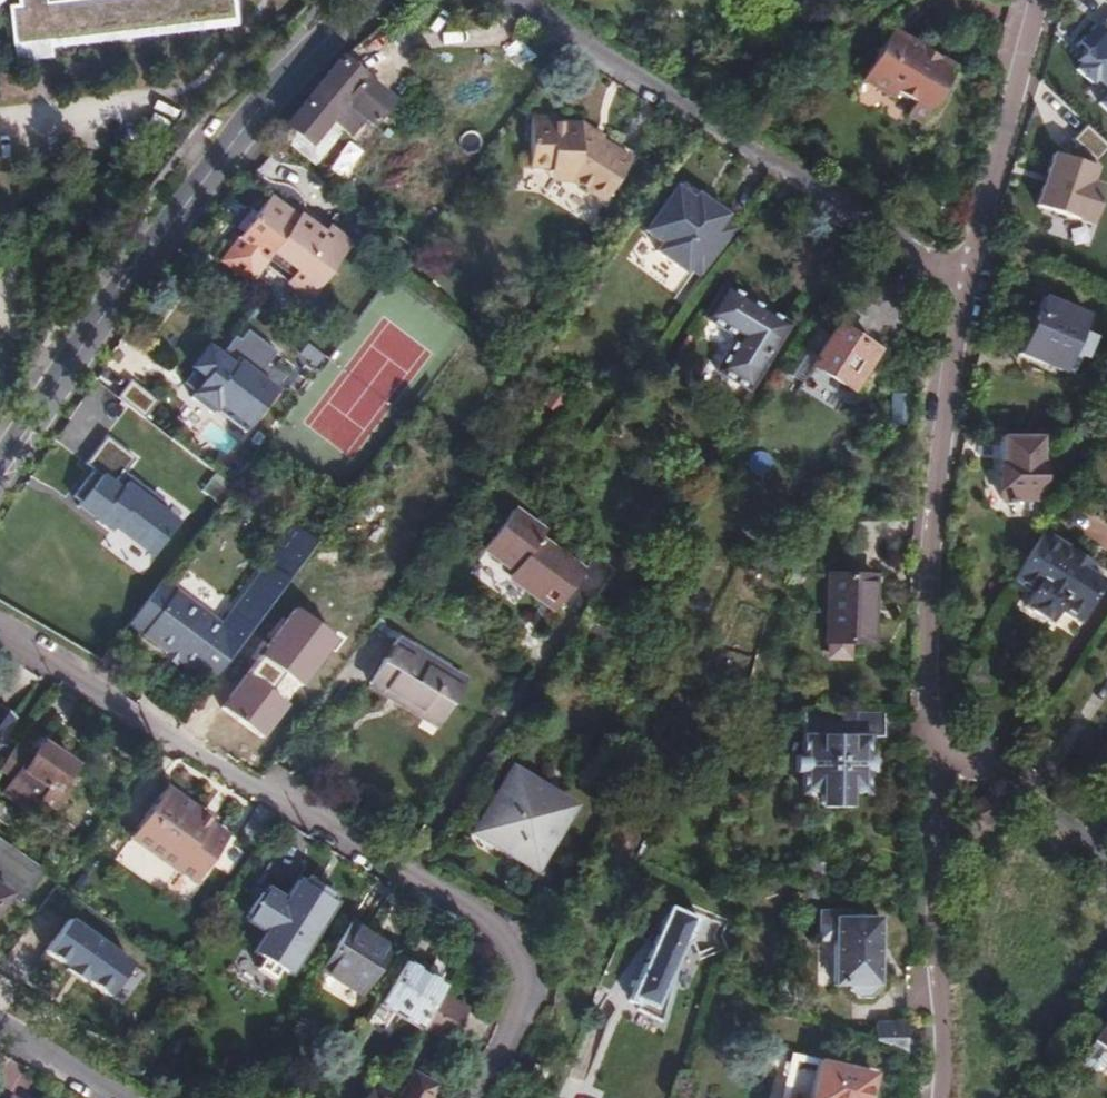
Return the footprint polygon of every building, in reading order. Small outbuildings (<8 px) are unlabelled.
[(21,4),(10,5),(14,45),(237,18),(235,0),(63,0),(49,2),(49,0),(21,0),(21,4)] [(1076,37),(1083,43),(1072,55),(1076,59),(1071,64),(1087,78),(1091,73),(1105,85),(1094,97),(1106,109),(1106,5),(1076,37)] [(905,113),(921,122),(953,68),(888,29),(859,78),(889,96),(893,90),(912,101),(905,113)] [(522,71),(530,58),(511,47),(504,59),(522,71)] [(388,98),(339,60),(280,135),(314,162),(354,109),(371,122),(388,98)] [(632,155),(605,135),(603,139),(581,123),(582,116),(554,115),(554,111),(531,111),(530,163),(553,163),(568,163),(568,173),(571,173),(603,196),(632,155)] [(603,139),(605,135),(607,133),(582,116),(581,123),(603,139)] [(1082,119),(1067,136),(1075,144),(1072,156),(1050,150),(1034,203),(1090,220),(1101,182),(1087,178),(1093,159),(1106,143),(1106,142),(1082,119)] [(553,173),(568,173),(568,163),(553,163),(553,173)] [(666,178),(662,175),(630,218),(635,222),(629,230),(658,251),(662,246),(675,256),(685,243),(698,223),(705,215),(709,208),(696,198),(699,194),(670,173),(666,178)] [(285,269),(323,219),(307,208),(300,216),(272,196),(242,235),(257,247),(252,254),(267,265),(272,258),(285,269)] [(353,241),(323,219),(285,269),(294,275),(289,282),(310,298),(353,241)] [(267,265),(280,275),(285,269),(272,258),(267,265)] [(285,269),(280,275),(289,282),(294,275),(285,269)] [(714,369),(750,390),(792,322),(724,280),(703,314),(736,333),(714,369)] [(1016,350),(1060,370),(1084,314),(1040,295),(1016,350)] [(174,391),(243,442),(279,393),(258,378),(277,353),(240,326),(219,355),(207,346),(174,391)] [(814,364),(851,388),(874,351),(837,328),(814,364)] [(97,383),(121,394),(130,375),(106,364),(97,383)] [(130,383),(119,398),(143,416),(154,401),(130,383)] [(999,499),(1039,500),(1039,435),(999,434),(999,499)] [(101,545),(145,575),(185,516),(125,475),(137,457),(109,439),(65,503),(110,533),(101,545)] [(510,575),(555,609),(583,571),(538,538),(543,531),(513,507),(484,546),(515,568),(510,575)] [(300,563),(318,538),(291,519),(273,542),(279,547),(300,563)] [(1041,533),(1012,581),(1032,593),(1023,607),(1052,625),(1061,612),(1065,604),(1085,616),(1105,583),(1090,574),(1085,571),(1090,562),(1041,533)] [(279,547),(269,561),(290,576),(300,563),(279,547)] [(223,623),(178,589),(146,633),(212,683),(290,576),(269,561),(223,623)] [(1096,566),(1090,562),(1085,571),(1090,574),(1096,566)] [(825,640),(872,642),(873,576),(827,575),(825,640)] [(178,589),(164,578),(131,622),(146,633),(178,589)] [(1065,604),(1061,612),(1081,624),(1085,616),(1065,604)] [(428,719),(440,726),(465,685),(429,662),(430,657),(398,637),(369,683),(401,702),(399,707),(425,724),(428,719)] [(15,718),(0,707),(0,740),(15,718)] [(884,713),(809,712),(809,750),(801,752),(801,773),(807,773),(807,796),(823,796),(824,805),(830,813),(845,814),(851,805),(851,796),(873,796),(874,739),(883,739),(884,713)] [(48,736),(32,725),(3,767),(16,776),(6,792),(35,813),(44,801),(55,809),(72,786),(67,783),(78,766),(49,746),(51,742),(48,736)] [(500,858),(508,863),(506,875),(527,879),(532,851),(551,854),(558,818),(539,814),(534,805),(500,785),(466,843),(498,862),(500,858)] [(136,837),(184,872),(186,868),(204,881),(232,839),(215,827),(216,824),(168,790),(136,837)] [(0,802),(0,820),(8,826),(17,814),(0,802)] [(8,895),(22,904),(45,871),(0,839),(0,907),(8,895)] [(306,878),(302,884),(328,899),(331,894),(306,878)] [(284,900),(271,892),(251,924),(265,932),(253,952),(263,958),(256,969),(273,979),(280,969),(289,975),(333,903),(328,899),(302,884),(297,880),(284,900)] [(251,924),(271,892),(265,889),(262,894),(259,892),(247,913),(249,915),(246,921),(251,924)] [(691,936),(697,919),(676,910),(675,912),(668,912),(664,914),(658,930),(654,928),(643,957),(645,958),(643,965),(640,964),(638,969),(641,970),(638,978),(635,977),(631,989),(640,994),(638,997),(661,1012),(666,994),(663,991),(676,955),(673,954),(677,944),(681,946),(691,936)] [(853,1000),(867,1001),(873,996),(874,988),(876,988),(880,919),(849,917),(849,913),(820,910),(817,941),(833,942),(831,985),(846,986),(846,992),(853,1000)] [(112,995),(135,955),(65,916),(43,957),(112,995)] [(392,947),(349,921),(322,966),(364,992),(392,947)] [(445,980),(406,958),(381,1000),(422,1022),(440,989),(445,980)] [(440,989),(422,1022),(449,1037),(468,1004),(440,989)] [(1092,1044),(1106,1055),(1106,1024),(1092,1044)] [(868,1037),(899,1049),(900,1032),(868,1030),(868,1037)] [(898,1062),(899,1049),(868,1037),(867,1059),(898,1062)] [(873,1074),(815,1062),(807,1097),(869,1097),(873,1074)] [(436,1086),(415,1075),(402,1097),(430,1097),(436,1086)]
